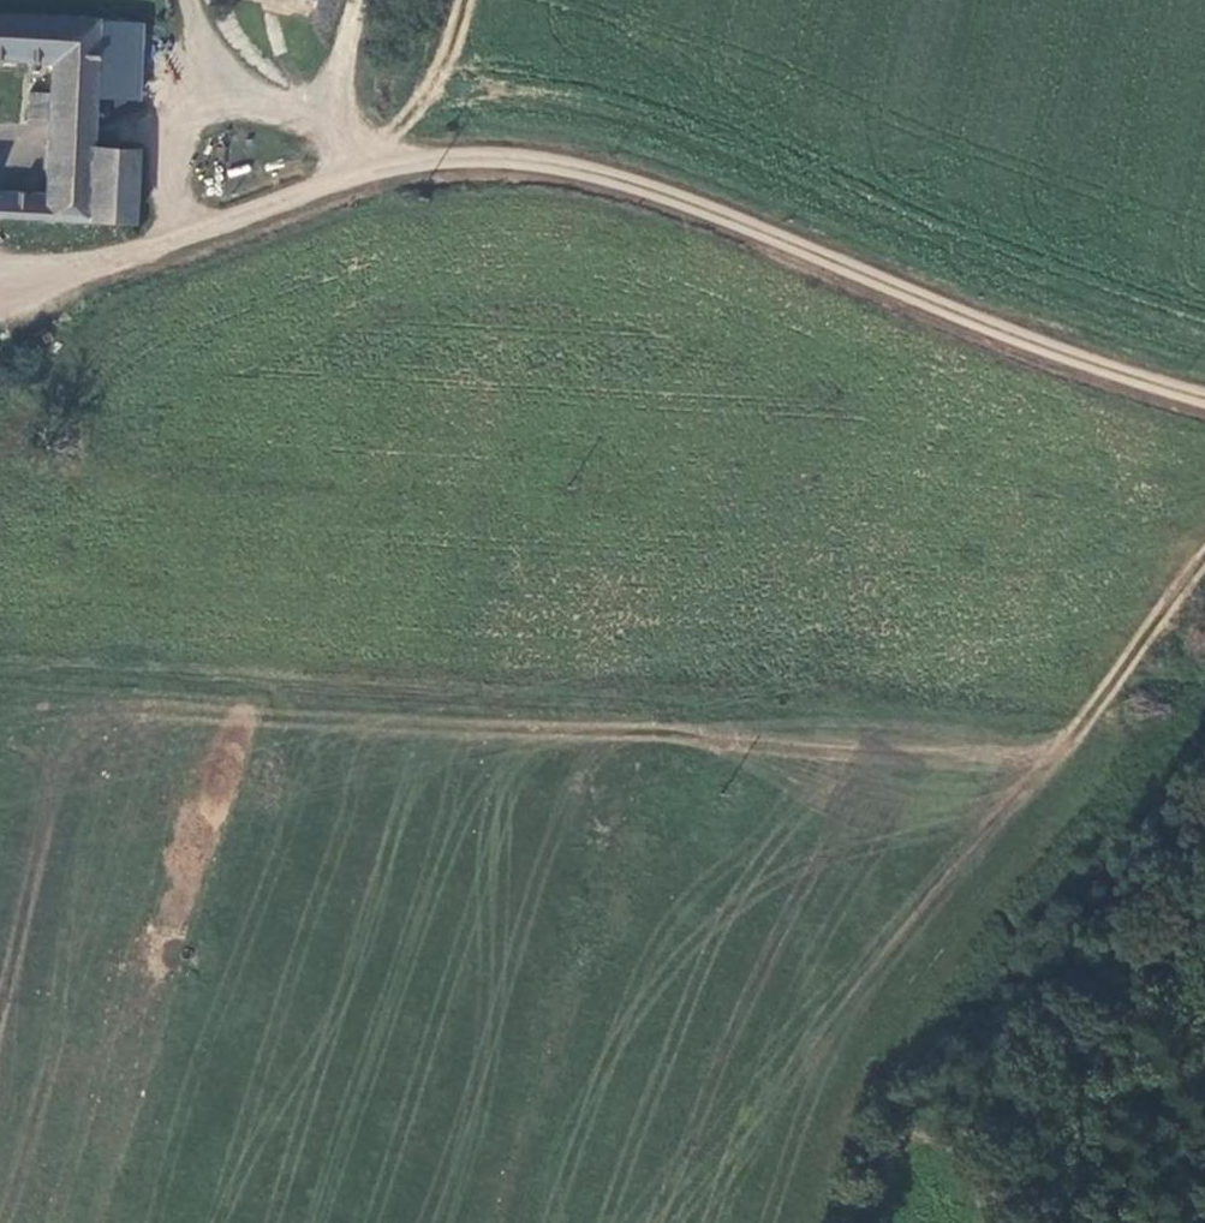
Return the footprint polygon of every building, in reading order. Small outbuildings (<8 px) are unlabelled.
[(0,206),(0,207),(138,213),(139,197),(141,141),(96,137),(100,83),(105,12),(0,5),(0,49),(56,52),(55,83),(38,83),(35,110),(55,110),(54,135),(52,181),(19,180),(11,179),(0,206)] [(151,15),(105,12),(100,83),(143,87),(151,15)]
